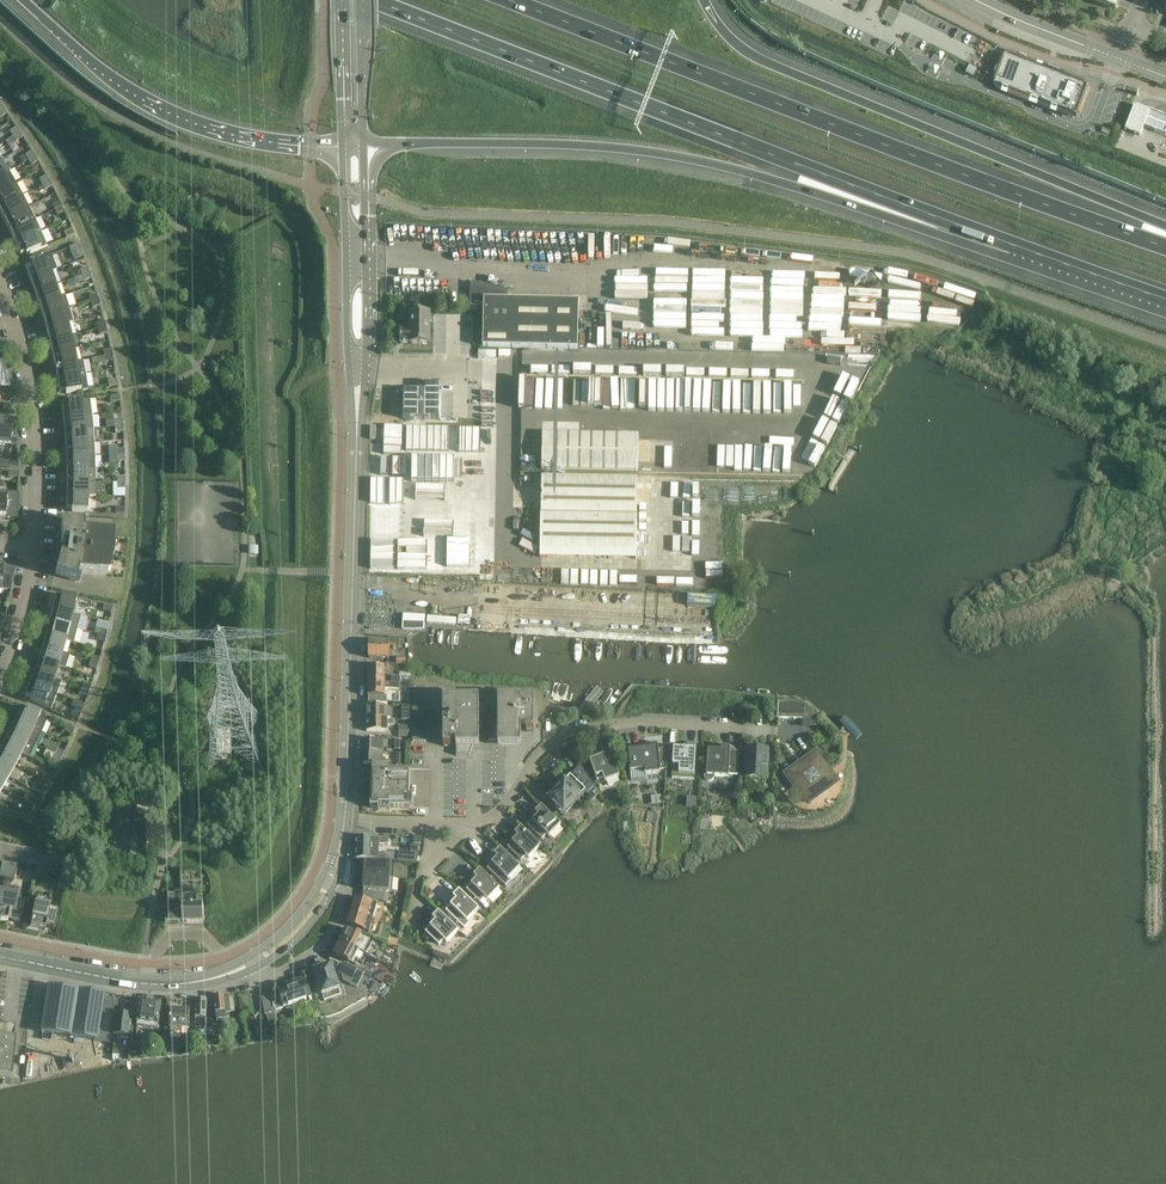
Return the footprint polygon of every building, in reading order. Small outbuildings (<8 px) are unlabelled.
[(1115,10),(1119,0),(1090,0),(1115,10)] [(1088,86),(1005,54),(993,85),(1003,89),(1002,91),(1056,112),(1057,109),(1076,117),(1088,86)] [(1140,136),(1144,127),(1154,131),(1165,135),(1165,132),(1165,117),(1160,115),(1142,108),(1134,105),(1125,130),(1132,133),(1140,136)] [(13,137),(19,133),(16,128),(9,132),(13,137)] [(23,138),(19,133),(13,137),(16,142),(23,138)] [(28,161),(35,157),(31,152),(25,156),(28,161)] [(35,157),(28,161),(31,166),(38,162),(35,157)] [(9,172),(2,161),(0,162),(0,177),(9,172)] [(16,184),(9,172),(0,177),(0,193),(16,184)] [(39,180),(42,185),(49,182),(46,176),(39,180)] [(51,187),(49,182),(42,185),(45,191),(51,187)] [(22,196),(16,184),(0,193),(0,208),(22,196)] [(28,208),(22,196),(0,208),(0,214),(3,221),(28,208)] [(54,210),(62,207),(59,201),(52,205),(54,210)] [(64,212),(62,207),(54,210),(57,216),(64,212)] [(9,232),(34,220),(28,208),(3,221),(9,232)] [(15,244),(40,232),(34,220),(9,232),(15,244)] [(75,235),(72,229),(64,233),(66,239),(75,235)] [(40,232),(15,244),(20,256),(26,254),(27,256),(47,247),(40,232)] [(81,250),(78,244),(70,248),(72,254),(81,250)] [(25,268),(30,280),(49,273),(56,270),(50,255),(44,258),(30,264),(31,266),(25,268)] [(80,270),(82,276),(89,274),(87,268),(80,270)] [(30,280),(34,293),(54,286),(49,273),(30,280)] [(89,274),(82,276),(84,282),(91,279),(89,274)] [(471,283),(470,307),(484,307),(483,348),(578,350),(579,302),(506,300),(507,291),(471,283)] [(34,293),(38,305),(58,298),(54,286),(34,293)] [(38,305),(42,317),(62,311),(70,309),(66,296),(58,298),(38,305)] [(98,301),(90,303),(92,309),(100,306),(98,301)] [(73,322),(70,309),(62,311),(42,317),(46,329),(66,324),(73,322)] [(430,312),(409,312),(409,330),(399,330),(399,344),(430,344),(430,312)] [(69,337),(66,324),(46,329),(49,342),(69,337)] [(73,350),(69,337),(49,342),(52,355),(73,350)] [(75,363),(73,350),(52,355),(55,367),(75,363)] [(55,367),(57,380),(85,375),(82,362),(75,363),(55,367)] [(0,363),(0,387),(10,387),(5,363),(0,363)] [(85,375),(57,380),(60,393),(66,392),(66,394),(88,391),(85,375)] [(423,392),(403,391),(402,419),(437,419),(437,392),(437,385),(423,385),(423,392)] [(61,406),(63,419),(92,416),(90,400),(67,403),(68,405),(61,406)] [(92,416),(63,419),(64,432),(93,429),(92,416)] [(0,421),(0,445),(17,446),(15,422),(0,421)] [(65,445),(94,443),(93,429),(64,432),(65,445)] [(543,434),(542,471),(638,472),(639,435),(543,434)] [(66,458),(87,457),(95,456),(94,443),(65,445),(66,458)] [(95,456),(87,457),(66,458),(66,471),(87,470),(95,470),(95,456)] [(67,483),(95,483),(95,470),(87,470),(66,471),(67,483)] [(542,477),(540,558),(636,560),(637,550),(636,522),(637,479),(542,477)] [(66,496),(87,497),(95,497),(95,483),(67,483),(66,496)] [(0,493),(0,517),(18,518),(19,495),(0,493)] [(87,513),(87,497),(66,496),(66,510),(72,510),(72,512),(87,513)] [(86,524),(65,525),(61,525),(61,537),(61,545),(67,545),(65,559),(60,557),(58,564),(56,572),(55,576),(79,583),(79,581),(78,581),(80,573),(106,576),(107,575),(103,574),(104,566),(108,566),(111,556),(110,547),(106,547),(107,538),(111,539),(111,537),(85,534),(85,526),(86,526),(86,524)] [(11,590),(15,569),(0,568),(0,589),(11,590)] [(55,597),(52,610),(73,615),(76,599),(61,596),(61,598),(55,597)] [(52,610),(49,623),(77,630),(80,617),(73,615),(52,610)] [(426,629),(425,627),(419,616),(408,622),(416,635),(426,629)] [(49,623),(46,635),(66,641),(74,643),(77,630),(49,623)] [(96,628),(95,634),(98,635),(106,637),(107,631),(99,629),(96,628)] [(66,641),(46,635),(42,648),(62,654),(66,641)] [(369,643),(369,659),(389,659),(389,643),(369,643)] [(42,648),(38,660),(58,666),(66,669),(70,656),(62,654),(42,648)] [(92,656),(90,662),(98,664),(100,659),(92,656)] [(38,660),(34,672),(54,679),(58,666),(38,660)] [(98,664),(90,662),(89,668),(96,670),(98,664)] [(369,682),(385,682),(385,668),(369,668),(369,682)] [(30,684),(57,694),(61,682),(54,679),(34,672),(30,684)] [(385,682),(369,682),(368,697),(369,697),(369,703),(385,704),(384,697),(385,688),(399,689),(399,683),(385,682)] [(84,683),(82,689),(89,691),(91,686),(84,683)] [(57,694),(30,684),(25,697),(30,699),(30,701),(51,709),(57,694)] [(89,691),(82,689),(80,695),(87,697),(89,691)] [(479,699),(443,699),(443,703),(443,716),(450,716),(450,721),(443,721),(443,748),(451,747),(450,742),(456,742),(456,757),(469,756),(473,747),(479,747),(479,730),(488,704),(479,704),(479,702),(479,699)] [(498,716),(489,742),(498,742),(498,743),(498,746),(521,746),(521,743),(521,734),(521,727),(526,727),(526,732),(534,732),(534,722),(534,717),(534,699),(526,699),(526,703),(521,703),(521,699),(498,699),(498,716)] [(802,705),(777,704),(776,719),(816,721),(816,718),(802,705)] [(366,706),(366,720),(388,720),(388,706),(366,706)] [(401,706),(401,707),(401,721),(411,721),(411,706),(401,706)] [(428,709),(413,708),(413,717),(428,718),(428,709)] [(20,709),(15,721),(41,733),(47,718),(26,709),(26,711),(20,709)] [(80,715),(72,711),(70,717),(78,721),(80,715)] [(413,717),(413,725),(428,725),(428,718),(413,717)] [(388,720),(366,720),(366,732),(387,732),(388,726),(395,726),(395,720),(388,720)] [(35,745),(41,733),(15,721),(9,732),(35,745)] [(74,730),(66,726),(64,732),(72,735),(74,730)] [(29,757),(35,745),(9,732),(3,744),(22,754),(29,757)] [(231,754),(231,733),(216,733),(217,755),(231,754)] [(428,733),(413,733),(412,742),(428,742),(428,733)] [(364,740),(363,752),(383,753),(383,741),(364,740)] [(667,760),(668,749),(658,750),(657,743),(649,744),(649,748),(628,751),(630,772),(644,771),(645,775),(660,773),(660,771),(666,770),(667,760)] [(0,750),(0,756),(16,765),(22,754),(3,744),(0,750)] [(696,746),(687,745),(687,749),(674,749),(672,770),(679,771),(679,775),(694,776),(696,746)] [(705,771),(704,779),(705,780),(706,780),(706,781),(707,781),(708,782),(709,782),(710,782),(711,781),(712,781),(713,780),(714,780),(714,779),(714,777),(728,778),(729,775),(738,776),(739,753),(730,752),(730,748),(722,747),(721,752),(708,751),(707,771),(705,771)] [(54,754),(61,758),(64,752),(57,749),(54,754)] [(609,749),(601,753),(602,756),(590,761),(597,781),(603,779),(605,783),(619,777),(609,749)] [(767,780),(768,750),(746,749),(744,778),(767,780)] [(383,753),(363,752),(363,765),(383,765),(383,753)] [(837,782),(816,753),(787,774),(808,803),(817,796),(818,798),(828,790),(827,789),(837,782)] [(59,763),(61,758),(54,754),(52,760),(59,763)] [(9,777),(16,765),(0,756),(0,772),(9,777)] [(562,812),(564,813),(585,791),(593,800),(599,795),(581,766),(570,776),(565,781),(560,786),(560,785),(552,793),(553,794),(548,798),(557,807),(555,808),(561,814),(562,812)] [(371,779),(370,807),(410,809),(411,776),(391,775),(391,769),(373,768),(373,776),(374,776),(374,779),(371,779)] [(2,789),(9,777),(0,772),(0,788),(2,789)] [(44,774),(42,779),(48,783),(51,778),(44,774)] [(48,783),(42,779),(39,785),(46,788),(48,783)] [(38,802),(31,798),(28,804),(34,808),(38,802)] [(561,826),(541,807),(535,813),(538,816),(528,827),(542,840),(546,835),(549,838),(561,826)] [(142,860),(149,814),(128,811),(124,839),(116,838),(115,845),(112,845),(110,855),(142,860)] [(541,847),(521,828),(515,834),(518,837),(508,847),(522,860),(526,855),(529,858),(541,847)] [(384,861),(392,861),(393,856),(378,855),(379,844),(387,844),(388,839),(356,837),(356,860),(367,860),(384,861)] [(520,868),(500,849),(494,855),(497,858),(487,869),(505,887),(511,881),(509,879),(520,868)] [(365,865),(364,878),(393,880),(394,867),(392,867),(392,861),(384,861),(367,860),(366,865),(365,865)] [(9,864),(2,863),(0,872),(0,878),(6,879),(9,864)] [(17,865),(9,864),(6,879),(14,880),(17,865)] [(499,889),(480,870),(474,876),(477,879),(466,890),(480,903),(485,898),(488,901),(499,889)] [(68,876),(60,874),(57,889),(65,891),(68,876)] [(393,880),(364,878),(363,891),(364,891),(364,897),(386,904),(387,899),(387,894),(392,893),(393,880)] [(479,910),(459,891),(453,897),(456,900),(446,911),(459,924),(464,919),(467,922),(479,910)] [(0,910),(0,921),(6,922),(7,922),(8,920),(20,923),(24,905),(16,903),(17,900),(18,895),(4,892),(0,910)] [(352,912),(368,917),(374,919),(378,921),(382,907),(385,909),(386,904),(364,897),(364,900),(356,898),(352,912)] [(31,923),(30,927),(45,930),(46,926),(46,925),(54,927),(56,917),(57,911),(49,910),(50,906),(50,904),(51,901),(37,898),(36,900),(35,903),(34,909),(33,912),(32,912),(31,921),(31,923)] [(197,898),(198,907),(194,907),(194,906),(191,906),(191,907),(182,908),(180,908),(166,924),(183,923),(183,924),(204,923),(203,898),(197,898)] [(364,932),(368,917),(352,912),(347,926),(364,931),(364,932)] [(458,931),(439,912),(433,919),(435,921),(425,932),(439,945),(444,941),(447,943),(458,931)] [(347,929),(340,942),(355,949),(367,955),(371,947),(363,943),(359,941),(362,936),(347,929)] [(355,949),(340,942),(333,955),(356,966),(358,963),(362,964),(367,955),(355,949)] [(351,985),(358,971),(344,964),(339,974),(341,975),(342,978),(343,981),(351,985)] [(331,965),(314,971),(322,995),(340,990),(331,965)] [(312,999),(306,983),(278,992),(279,994),(274,996),(273,996),(263,998),(265,1015),(276,1013),(276,1011),(284,1008),(312,999)] [(45,1008),(42,1032),(111,1043),(115,999),(105,998),(106,993),(80,991),(49,986),(45,1008)] [(227,1013),(224,996),(214,997),(217,1021),(224,1020),(224,1026),(227,1026),(226,1014),(227,1013)] [(235,1012),(233,997),(225,998),(227,1013),(235,1012)] [(196,1000),(195,1029),(198,1029),(200,1029),(206,1029),(207,1000),(196,1000)] [(161,1005),(149,1004),(140,1003),(137,1029),(159,1031),(161,1005)] [(190,1011),(170,1011),(170,1033),(181,1034),(181,1030),(189,1031),(190,1011)] [(116,1014),(114,1036),(122,1036),(121,1039),(129,1040),(130,1037),(131,1037),(133,1012),(125,1012),(124,1015),(116,1014)] [(10,1083),(15,1039),(1,1038),(1,1034),(0,1034),(0,1081),(10,1083)]
